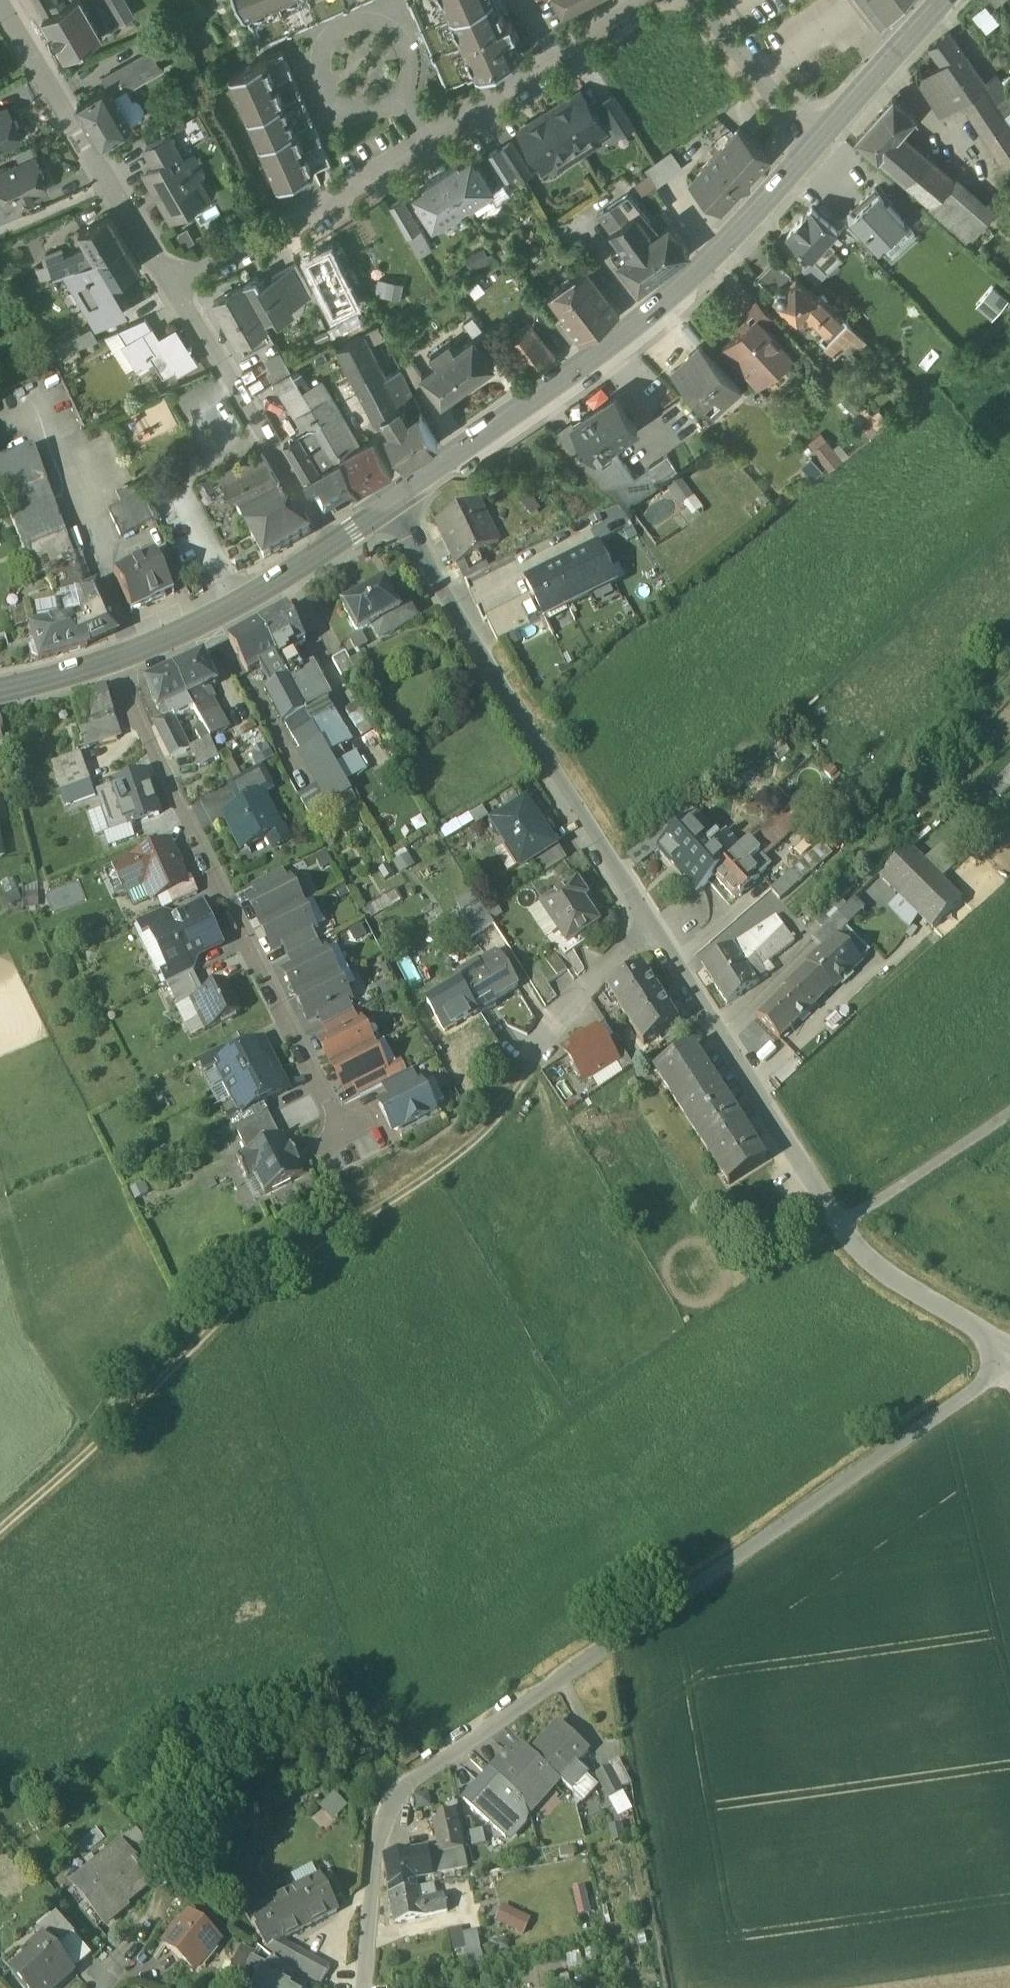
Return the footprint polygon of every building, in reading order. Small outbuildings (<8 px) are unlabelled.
[(104,28),(87,0),(36,0),(43,12),(51,26),(49,27),(56,38),(58,37),(66,50),(104,28)] [(104,28),(135,9),(130,0),(87,0),(104,28)] [(366,0),(233,0),(234,4),(240,2),(246,17),(260,47),(366,0)] [(417,20),(425,17),(429,26),(487,1),(487,0),(408,0),(417,20)] [(496,0),(487,0),(487,1),(429,26),(425,17),(417,20),(429,47),(437,43),(432,34),(490,9),(494,18),(502,15),(496,0)] [(563,13),(588,0),(557,0),(563,13)] [(907,0),(875,0),(886,15),(907,0)] [(997,9),(1006,0),(988,0),(997,9)] [(999,23),(985,7),(972,18),(987,34),(999,23)] [(505,22),(502,15),(494,18),(490,9),(432,34),(437,43),(429,47),(447,87),(477,74),(492,67),(494,73),(510,63),(508,60),(520,55),(510,34),(516,31),(511,19),(505,22)] [(939,66),(954,87),(975,74),(977,73),(949,33),(929,48),(941,65),(939,66)] [(108,84),(114,93),(126,86),(162,65),(153,49),(101,78),(106,85),(108,84)] [(283,54),(266,61),(314,171),(331,164),(283,54)] [(278,187),(314,171),(266,61),(230,77),(278,187)] [(1005,166),(1009,163),(1009,127),(1004,118),(982,85),(975,74),(954,87),(939,66),(917,81),(941,117),(963,102),(1005,166)] [(1004,118),(1009,114),(1009,99),(994,76),(982,85),(1004,118)] [(131,122),(131,121),(114,93),(108,84),(106,85),(77,102),(99,141),(101,140),(131,122)] [(126,86),(114,93),(131,121),(143,114),(141,113),(144,111),(144,106),(140,98),(134,97),(134,99),(126,86)] [(561,104),(549,111),(578,156),(596,144),(589,134),(602,126),(583,96),(564,109),(561,104)] [(600,104),(620,135),(633,127),(613,96),(600,104)] [(855,138),(873,154),(895,129),(899,133),(913,117),(891,98),(855,138)] [(16,140),(14,135),(17,130),(12,117),(6,116),(4,111),(0,112),(0,147),(16,140)] [(560,168),(578,156),(549,111),(538,118),(541,124),(521,136),(540,166),(553,157),(560,168)] [(692,180),(722,207),(740,187),(749,187),(749,177),(769,155),(739,128),(692,180)] [(873,154),(947,219),(969,195),(899,133),(895,129),(873,154)] [(156,165),(156,166),(176,154),(179,152),(168,133),(145,147),(156,165)] [(511,143),(500,150),(516,174),(520,180),(531,173),(511,143)] [(503,183),(516,174),(500,150),(499,148),(486,156),(503,183)] [(645,169),(656,185),(682,167),(671,151),(645,169)] [(169,210),(174,219),(202,202),(200,200),(206,196),(196,180),(201,170),(192,155),(181,162),(176,154),(156,166),(156,165),(144,172),(157,195),(160,194),(169,210)] [(464,208),(469,205),(488,192),(495,188),(477,162),(476,163),(471,156),(460,164),(459,162),(458,163),(441,174),(464,208)] [(5,208),(19,202),(47,189),(42,178),(44,177),(36,157),(0,173),(0,197),(4,207),(5,208)] [(433,228),(439,224),(458,212),(464,208),(441,174),(425,184),(424,185),(424,186),(413,194),(417,200),(416,202),(433,228)] [(495,188),(488,192),(492,198),(496,205),(511,195),(503,183),(495,188)] [(860,223),(878,243),(879,242),(903,221),(875,188),(849,211),(860,223)] [(472,210),(492,198),(488,192),(469,205),(472,210)] [(628,193),(623,196),(635,213),(652,237),(659,232),(628,193)] [(947,219),(969,238),(984,222),(991,214),(969,195),(947,219)] [(613,204),(625,221),(635,213),(623,196),(613,204)] [(389,207),(407,238),(419,231),(402,200),(389,207)] [(23,213),(19,202),(5,208),(4,207),(0,209),(0,223),(23,213)] [(598,214),(610,231),(625,221),(613,204),(598,214)] [(787,235),(812,259),(829,241),(836,233),(811,209),(803,218),(802,216),(794,224),(796,226),(787,235)] [(860,223),(849,211),(842,218),(853,230),(860,223)] [(462,217),(458,212),(439,224),(442,229),(462,217)] [(642,245),(663,273),(689,253),(669,225),(659,232),(652,237),(635,213),(625,221),(642,245)] [(80,232),(89,248),(96,260),(125,243),(111,215),(80,232)] [(904,220),(903,221),(879,242),(892,257),(918,235),(904,220)] [(618,263),(638,292),(661,274),(663,273),(642,245),(625,221),(610,231),(628,256),(618,263)] [(995,232),(984,222),(969,238),(966,241),(977,251),(995,232)] [(407,238),(419,258),(431,251),(419,231),(407,238)] [(836,247),(829,241),(812,259),(826,272),(836,262),(841,257),(833,250),(836,247)] [(140,269),(125,243),(96,260),(88,263),(96,277),(73,290),(96,329),(122,314),(107,287),(140,269)] [(88,263),(96,260),(89,248),(65,258),(62,250),(47,257),(55,277),(88,263)] [(328,304),(351,293),(344,277),(334,256),(311,267),(313,272),(326,299),(328,304)] [(826,272),(812,259),(801,269),(815,285),(828,273),(826,272)] [(756,280),(773,296),(776,292),(780,288),(786,288),(794,280),(774,262),(756,280)] [(836,262),(826,272),(828,273),(831,277),(841,267),(836,262)] [(296,264),(275,275),(287,295),(306,284),(303,278),(296,264)] [(549,296),(565,319),(588,301),(587,300),(601,290),(586,269),(549,296)] [(315,304),(326,299),(313,272),(303,278),(306,284),(312,296),(315,304)] [(355,272),(344,277),(351,293),(357,304),(368,299),(355,272)] [(312,296),(306,284),(287,295),(275,275),(260,284),(257,277),(243,285),(264,323),(266,322),(264,319),(274,314),(276,317),(277,316),(279,317),(283,318),(286,317),(289,315),(291,312),(292,309),(292,307),(293,307),(312,296)] [(806,313),(825,332),(842,314),(822,293),(818,297),(813,294),(814,293),(804,284),(804,285),(796,278),(794,280),(786,288),(780,288),(776,292),(777,297),(775,300),(798,321),(806,313)] [(380,282),(379,294),(402,296),(403,284),(380,282)] [(214,301),(236,342),(266,326),(264,323),(243,285),(214,301)] [(976,304),(992,318),(1009,298),(992,285),(976,304)] [(620,315),(601,290),(587,300),(588,301),(565,319),(562,321),(580,345),(620,315)] [(738,327),(742,331),(757,317),(765,326),(774,318),(757,300),(740,316),(744,321),(738,327)] [(866,340),(842,314),(825,332),(819,338),(836,353),(851,337),(860,345),(866,340)] [(498,333),(531,378),(560,357),(555,350),(551,353),(523,315),(498,333)] [(754,368),(767,382),(794,358),(765,326),(757,317),(742,331),(730,342),(754,368)] [(468,330),(478,344),(488,336),(474,318),(464,325),(468,330)] [(119,331),(128,345),(151,329),(145,320),(119,331)] [(365,334),(371,347),(375,345),(371,338),(381,333),(378,328),(365,334)] [(150,358),(163,378),(174,371),(177,375),(196,363),(188,352),(192,350),(191,347),(186,350),(175,333),(160,343),(151,329),(128,345),(122,348),(135,368),(150,358)] [(53,348),(58,359),(96,342),(90,330),(70,342),(53,348)] [(375,424),(386,433),(419,412),(399,371),(387,377),(371,347),(365,334),(337,349),(375,424)] [(450,344),(441,351),(467,385),(483,373),(483,374),(494,366),(487,356),(486,356),(473,338),(455,352),(450,344)] [(721,350),(745,377),(754,368),(730,342),(721,350)] [(673,376),(709,416),(712,414),(706,408),(732,384),(738,390),(739,389),(701,347),(688,360),(690,362),(673,376)] [(451,397),(467,385),(441,351),(431,358),(436,366),(422,376),(426,382),(434,393),(442,404),(451,397)] [(671,374),(673,376),(690,362),(688,360),(671,374)] [(267,372),(273,383),(291,372),(285,361),(267,372)] [(402,369),(416,389),(426,382),(422,376),(412,362),(402,369)] [(754,368),(745,377),(758,390),(767,382),(754,368)] [(298,383),(291,372),(273,383),(279,393),(298,383)] [(298,383),(303,392),(309,388),(304,379),(298,383)] [(320,382),(309,388),(303,392),(312,407),(324,399),(329,397),(320,382)] [(303,392),(298,383),(279,393),(294,417),(299,414),(312,407),(303,392)] [(706,408),(712,414),(738,390),(732,384),(706,408)] [(331,411),(324,399),(312,407),(341,460),(357,451),(336,414),(332,416),(330,412),(331,411)] [(573,429),(593,460),(610,448),(637,430),(616,399),(574,428),(573,429)] [(324,451),(333,466),(342,461),(341,460),(312,407),(299,414),(303,420),(309,431),(321,453),(324,451)] [(386,433),(404,467),(438,445),(419,412),(386,433)] [(298,437),(319,473),(333,466),(324,451),(321,453),(309,431),(303,420),(298,437)] [(582,470),(583,470),(595,462),(593,460),(573,429),(574,428),(572,425),(553,438),(582,470)] [(284,445),(305,482),(319,473),(298,437),(284,445)] [(342,461),(360,493),(392,474),(374,441),(357,451),(341,460),(342,461)] [(5,501),(46,485),(32,448),(0,460),(0,489),(5,501)] [(583,470),(612,500),(635,484),(610,448),(593,460),(595,462),(583,470)] [(818,455),(830,470),(837,464),(825,449),(818,455)] [(219,477),(233,504),(234,504),(278,482),(267,462),(262,455),(251,461),(252,463),(245,467),(243,464),(219,477)] [(647,476),(660,493),(679,479),(664,458),(644,473),(647,476)] [(305,482),(323,513),(360,493),(342,461),(333,466),(319,473),(305,482)] [(647,476),(635,484),(612,500),(627,516),(660,493),(647,476)] [(692,517),(704,509),(682,480),(671,489),(692,517)] [(234,504),(246,525),(288,501),(278,482),(234,504)] [(116,494),(121,505),(142,495),(137,484),(116,494)] [(74,563),(46,485),(5,501),(33,578),(44,574),(71,564),(74,563)] [(148,507),(142,495),(121,505),(108,512),(121,538),(155,522),(148,507)] [(291,499),(288,501),(246,525),(245,525),(263,558),(309,532),(291,499)] [(438,522),(457,564),(458,563),(481,551),(497,542),(478,502),(438,522)] [(597,550),(551,572),(568,608),(614,586),(597,550)] [(458,563),(466,579),(489,568),(481,551),(458,563)] [(113,574),(130,612),(165,597),(163,594),(173,590),(157,555),(113,574)] [(31,658),(38,660),(85,647),(87,646),(84,641),(113,629),(94,585),(81,591),(71,564),(44,574),(53,598),(23,607),(24,609),(28,626),(33,642),(28,648),(31,658)] [(544,620),(568,608),(551,572),(525,584),(531,596),(544,620)] [(371,629),(378,642),(417,622),(409,607),(399,613),(385,586),(371,593),(370,591),(355,599),(356,601),(342,609),(356,635),(357,636),(362,633),(371,629)] [(485,618),(498,641),(544,620),(531,596),(485,618)] [(16,629),(28,626),(24,609),(11,612),(16,629)] [(259,625),(277,658),(289,652),(306,642),(288,609),(259,625)] [(260,667),(266,664),(277,658),(259,625),(230,640),(248,674),(260,667)] [(369,646),(362,633),(357,636),(356,635),(348,639),(355,653),(369,646)] [(331,659),(343,681),(356,674),(344,651),(331,659)] [(289,652),(277,658),(306,713),(324,703),(329,701),(311,667),(300,673),(289,652)] [(174,668),(189,697),(202,690),(216,683),(201,655),(174,668)] [(285,724),(306,713),(277,658),(266,664),(277,686),(271,689),(266,692),(284,725),(285,724)] [(266,664),(260,667),(271,689),(277,686),(266,664)] [(161,711),(166,720),(169,718),(173,716),(176,715),(171,706),(189,697),(174,668),(146,683),(160,712),(161,711)] [(70,696),(80,729),(110,720),(115,718),(105,686),(70,696)] [(204,726),(211,740),(227,732),(209,701),(200,699),(202,690),(189,697),(195,709),(204,726)] [(176,715),(173,716),(175,720),(195,709),(189,697),(171,706),(176,715)] [(324,703),(306,713),(334,762),(352,751),(324,703)] [(345,713),(357,730),(367,723),(357,706),(345,713)] [(347,785),(334,762),(306,713),(285,724),(322,789),(331,807),(352,795),(347,785)] [(155,725),(172,761),(187,753),(169,718),(166,720),(155,725)] [(80,729),(86,748),(115,739),(110,720),(80,729)] [(211,740),(204,726),(194,731),(201,745),(211,740)] [(191,749),(199,767),(219,757),(211,740),(201,745),(191,749)] [(249,756),(257,771),(262,768),(275,761),(268,746),(249,756)] [(334,762),(347,785),(366,775),(352,751),(334,762)] [(51,762),(62,792),(91,783),(80,752),(51,762)] [(233,783),(244,805),(262,796),(262,797),(273,792),(262,768),(257,771),(233,783)] [(1000,801),(1009,792),(1009,773),(991,790),(1000,801)] [(123,805),(130,826),(131,826),(159,816),(145,776),(116,786),(118,790),(113,792),(118,806),(123,805)] [(95,797),(91,783),(62,792),(66,807),(95,797)] [(102,810),(88,815),(96,838),(104,835),(130,826),(123,805),(118,806),(113,792),(118,790),(116,786),(96,793),(102,810)] [(309,819),(331,807),(322,789),(299,801),(309,819)] [(359,806),(352,795),(331,807),(338,818),(359,806)] [(267,839),(273,851),(289,843),(283,831),(280,832),(262,797),(262,796),(244,805),(246,809),(227,819),(235,836),(240,834),(247,849),(267,839)] [(506,846),(519,867),(532,859),(553,846),(542,829),(539,830),(532,818),(534,816),(524,800),(490,821),(506,846)] [(687,805),(664,824),(673,834),(695,815),(687,805)] [(771,824),(785,840),(786,840),(799,830),(783,813),(771,824)] [(699,890),(713,877),(728,863),(727,863),(714,847),(722,841),(719,837),(718,836),(716,838),(710,843),(702,834),(708,829),(695,815),(673,834),(658,848),(672,864),(674,862),(699,890)] [(539,830),(542,829),(534,816),(532,818),(539,830)] [(645,842),(654,852),(658,848),(673,834),(664,824),(644,841),(645,842)] [(727,863),(728,863),(713,877),(735,901),(739,898),(740,899),(742,897),(741,896),(760,879),(759,879),(756,876),(757,875),(749,866),(760,856),(763,859),(785,840),(771,824),(743,849),(727,863)] [(104,835),(108,849),(135,840),(131,826),(130,826),(104,835)] [(710,843),(716,838),(708,829),(702,834),(710,843)] [(726,831),(719,837),(722,841),(714,847),(727,863),(743,849),(726,831)] [(555,844),(553,846),(532,859),(542,874),(565,860),(555,844)] [(153,901),(153,903),(169,896),(188,888),(188,886),(170,845),(115,869),(126,894),(127,894),(146,886),(153,901)] [(507,874),(519,867),(506,846),(494,853),(507,874)] [(923,866),(938,881),(957,863),(942,847),(923,866)] [(919,918),(932,931),(960,904),(938,881),(923,866),(908,851),(880,878),(900,898),(919,918)] [(408,856),(392,865),(399,878),(415,869),(408,856)] [(759,863),(763,859),(760,856),(749,866),(757,875),(756,876),(759,879),(767,872),(759,863)] [(800,867),(804,872),(815,864),(810,858),(800,867)] [(769,891),(777,900),(806,874),(804,872),(800,867),(798,864),(769,891)] [(397,878),(390,865),(375,874),(382,886),(397,878)] [(254,887),(259,898),(288,883),(283,873),(280,874),(254,887)] [(17,892),(12,879),(0,884),(0,886),(4,897),(17,892)] [(572,922),(581,935),(599,924),(583,900),(587,897),(577,881),(541,904),(558,931),(572,922)] [(249,903),(261,928),(303,908),(290,882),(288,883),(259,898),(249,903)] [(836,898),(842,903),(851,895),(840,883),(831,892),(836,898)] [(169,896),(174,907),(197,897),(192,885),(188,886),(188,888),(169,896)] [(134,909),(153,901),(146,886),(127,894),(134,909)] [(360,913),(366,922),(401,901),(396,892),(360,913)] [(461,915),(477,905),(480,903),(473,892),(455,904),(461,915)] [(37,894),(21,894),(22,911),(38,910),(37,894)] [(836,898),(813,921),(822,930),(846,907),(842,903),(836,898)] [(910,932),(919,918),(900,898),(888,910),(910,932)] [(853,900),(838,916),(849,928),(865,912),(853,900)] [(303,908),(315,933),(326,927),(314,902),(303,908)] [(545,940),(558,931),(541,904),(527,913),(545,940)] [(456,918),(470,940),(491,927),(477,905),(461,915),(456,918)] [(169,972),(169,973),(188,964),(222,948),(203,908),(169,925),(150,933),(151,935),(169,972)] [(315,933),(303,908),(261,928),(274,953),(284,948),(313,934),(315,933)] [(138,928),(143,938),(151,935),(150,933),(169,925),(163,912),(136,924),(138,928)] [(838,916),(812,941),(822,952),(836,939),(837,940),(846,931),(849,928),(838,916)] [(567,945),(572,952),(586,942),(581,935),(572,922),(558,931),(567,945)] [(775,922),(767,927),(774,938),(782,930),(775,922)] [(733,949),(745,967),(774,938),(767,927),(733,949)] [(161,976),(169,972),(151,935),(143,938),(138,928),(134,930),(157,978),(161,976)] [(782,930),(774,938),(745,967),(755,984),(766,977),(760,967),(792,943),(782,930)] [(846,931),(837,940),(860,964),(869,955),(846,931)] [(284,948),(289,959),(318,944),(313,934),(284,948)] [(822,952),(784,988),(786,991),(787,990),(809,1013),(860,964),(837,940),(836,939),(822,952)] [(324,955),(318,944),(289,959),(294,969),(324,955)] [(338,979),(349,973),(337,948),(325,954),(338,979)] [(703,968),(715,986),(745,967),(733,949),(703,968)] [(534,966),(548,984),(567,970),(553,952),(534,966)] [(284,974),(297,1000),(338,979),(325,954),(324,955),(294,969),(284,974)] [(460,987),(477,1016),(496,1006),(493,1001),(516,988),(499,958),(457,982),(460,987)] [(161,976),(166,988),(168,987),(194,975),(188,964),(169,973),(169,972),(161,976)] [(755,984),(745,967),(715,986),(726,1004),(756,985),(755,984)] [(608,989),(644,1046),(678,1024),(643,968),(608,989)] [(349,973),(338,979),(345,994),(357,988),(349,973)] [(168,987),(178,1007),(190,1002),(204,995),(194,975),(168,987)] [(345,994),(338,979),(297,1000),(309,1025),(319,1020),(348,1005),(350,1004),(345,994)] [(204,995),(190,1002),(199,1020),(204,1032),(205,1033),(241,1016),(225,984),(204,995)] [(444,1036),(477,1016),(460,987),(427,1006),(444,1036)] [(786,991),(758,1019),(780,1041),(809,1013),(787,990),(786,991)] [(186,1026),(199,1020),(190,1002),(178,1007),(177,1008),(186,1026)] [(319,1020),(325,1030),(354,1016),(348,1005),(319,1020)] [(359,1027),(354,1016),(325,1030),(330,1041),(359,1027)] [(199,1020),(186,1026),(192,1038),(204,1032),(199,1020)] [(320,1046),(333,1071),(374,1051),(361,1026),(359,1027),(330,1041),(320,1046)] [(584,1081),(591,1077),(615,1062),(616,1061),(604,1043),(596,1030),(586,1036),(585,1034),(573,1042),(574,1043),(564,1049),(575,1066),(574,1072),(577,1076),(582,1078),(584,1081)] [(615,1062),(622,1074),(633,1067),(614,1037),(604,1043),(616,1061),(615,1062)] [(241,1114),(243,1118),(262,1108),(288,1095),(263,1045),(228,1062),(218,1067),(219,1069),(235,1102),(241,1114)] [(374,1051),(386,1075),(397,1069),(385,1045),(374,1051)] [(655,1070),(730,1187),(767,1163),(692,1046),(655,1070)] [(386,1075),(374,1051),(333,1071),(345,1096),(355,1091),(384,1077),(386,1076),(386,1075)] [(200,1063),(206,1076),(219,1069),(218,1067),(228,1062),(223,1052),(200,1063)] [(622,1074),(615,1062),(591,1077),(599,1090),(622,1074)] [(218,1110),(235,1102),(219,1069),(206,1076),(201,1078),(218,1110)] [(413,1076),(390,1088),(384,1077),(355,1091),(360,1102),(384,1091),(390,1103),(419,1089),(413,1076)] [(423,1091),(434,1113),(445,1108),(434,1085),(423,1091)] [(392,1133),(398,1135),(435,1116),(434,1113),(423,1091),(421,1088),(419,1089),(390,1103),(380,1108),(392,1133)] [(237,1134),(267,1119),(262,1108),(243,1118),(241,1114),(228,1120),(235,1135),(237,1134)] [(269,1118),(267,1119),(237,1134),(248,1157),(281,1141),(269,1118)] [(256,1179),(266,1200),(304,1181),(298,1169),(301,1168),(292,1150),(289,1152),(283,1140),(281,1141),(248,1157),(237,1163),(247,1183),(256,1179)] [(253,1206),(266,1200),(256,1179),(247,1183),(243,1185),(253,1206)] [(717,1216),(721,1223),(739,1213),(735,1206),(717,1216)] [(559,1725),(532,1754),(559,1779),(575,1762),(587,1749),(559,1725)] [(528,1813),(559,1779),(532,1754),(525,1747),(514,1759),(508,1754),(492,1771),(524,1800),(528,1813)] [(608,1764),(610,1768),(621,1789),(631,1784),(618,1759),(608,1764)] [(588,1773),(575,1762),(559,1779),(572,1791),(586,1775),(588,1773)] [(622,1793),(621,1789),(610,1768),(597,1775),(609,1800),(622,1793)] [(528,1813),(524,1800),(492,1771),(464,1802),(505,1839),(528,1813)] [(586,1775),(572,1791),(576,1811),(599,1786),(586,1775)] [(348,1806),(334,1792),(319,1807),(333,1821),(348,1806)] [(622,1793),(609,1800),(618,1817),(632,1810),(622,1793)] [(440,1849),(444,1871),(467,1866),(455,1813),(433,1818),(440,1849)] [(621,1825),(608,1828),(611,1842),(624,1840),(621,1825)] [(483,1830),(469,1833),(472,1847),(485,1845),(483,1830)] [(121,1848),(147,1880),(165,1865),(139,1834),(121,1848)] [(74,1887),(100,1919),(117,1905),(119,1908),(150,1883),(147,1880),(121,1848),(74,1887)] [(425,1852),(429,1878),(468,1871),(467,1866),(444,1871),(440,1849),(424,1852),(425,1852)] [(385,1859),(390,1895),(416,1891),(414,1880),(429,1878),(425,1852),(385,1859)] [(298,1890),(318,1879),(311,1867),(291,1877),(298,1890)] [(261,1941),(265,1949),(280,1940),(335,1911),(318,1879),(298,1890),(249,1916),(263,1940),(261,1941)] [(418,1890),(424,1917),(447,1912),(443,1896),(435,1898),(432,1886),(418,1890)] [(585,1887),(572,1890),(578,1916),(591,1913),(585,1887)] [(395,1924),(424,1917),(418,1890),(416,1891),(390,1895),(395,1924)] [(531,1919),(502,1906),(495,1922),(524,1935),(531,1919)] [(45,1942),(56,1954),(75,1938),(75,1937),(57,1917),(36,1935),(43,1943),(45,1942)] [(166,1949),(195,1973),(219,1944),(190,1920),(182,1929),(181,1928),(172,1939),(173,1940),(166,1949)] [(452,1951),(466,1950),(462,1935),(461,1930),(450,1930),(452,1951)] [(477,1932),(462,1935),(466,1950),(470,1966),(484,1963),(477,1932)] [(92,1958),(75,1938),(56,1954),(73,1975),(92,1958)] [(314,1987),(316,1987),(328,1968),(280,1940),(265,1949),(262,1952),(272,1959),(295,1976),(307,1984),(314,1987)] [(23,1987),(58,1987),(73,1975),(56,1954),(45,1942),(43,1943),(30,1955),(33,1958),(13,1976),(23,1987)] [(234,1987),(241,1987),(253,1961),(256,1955),(242,1948),(226,1984),(234,1987)] [(9,1972),(13,1976),(33,1958),(30,1955),(9,1972)] [(295,1976),(272,1959),(265,1967),(292,1981),(295,1976)] [(269,1987),(305,1987),(292,1981),(265,1967),(253,1961),(241,1987),(260,1987),(262,1984),(269,1987)]
